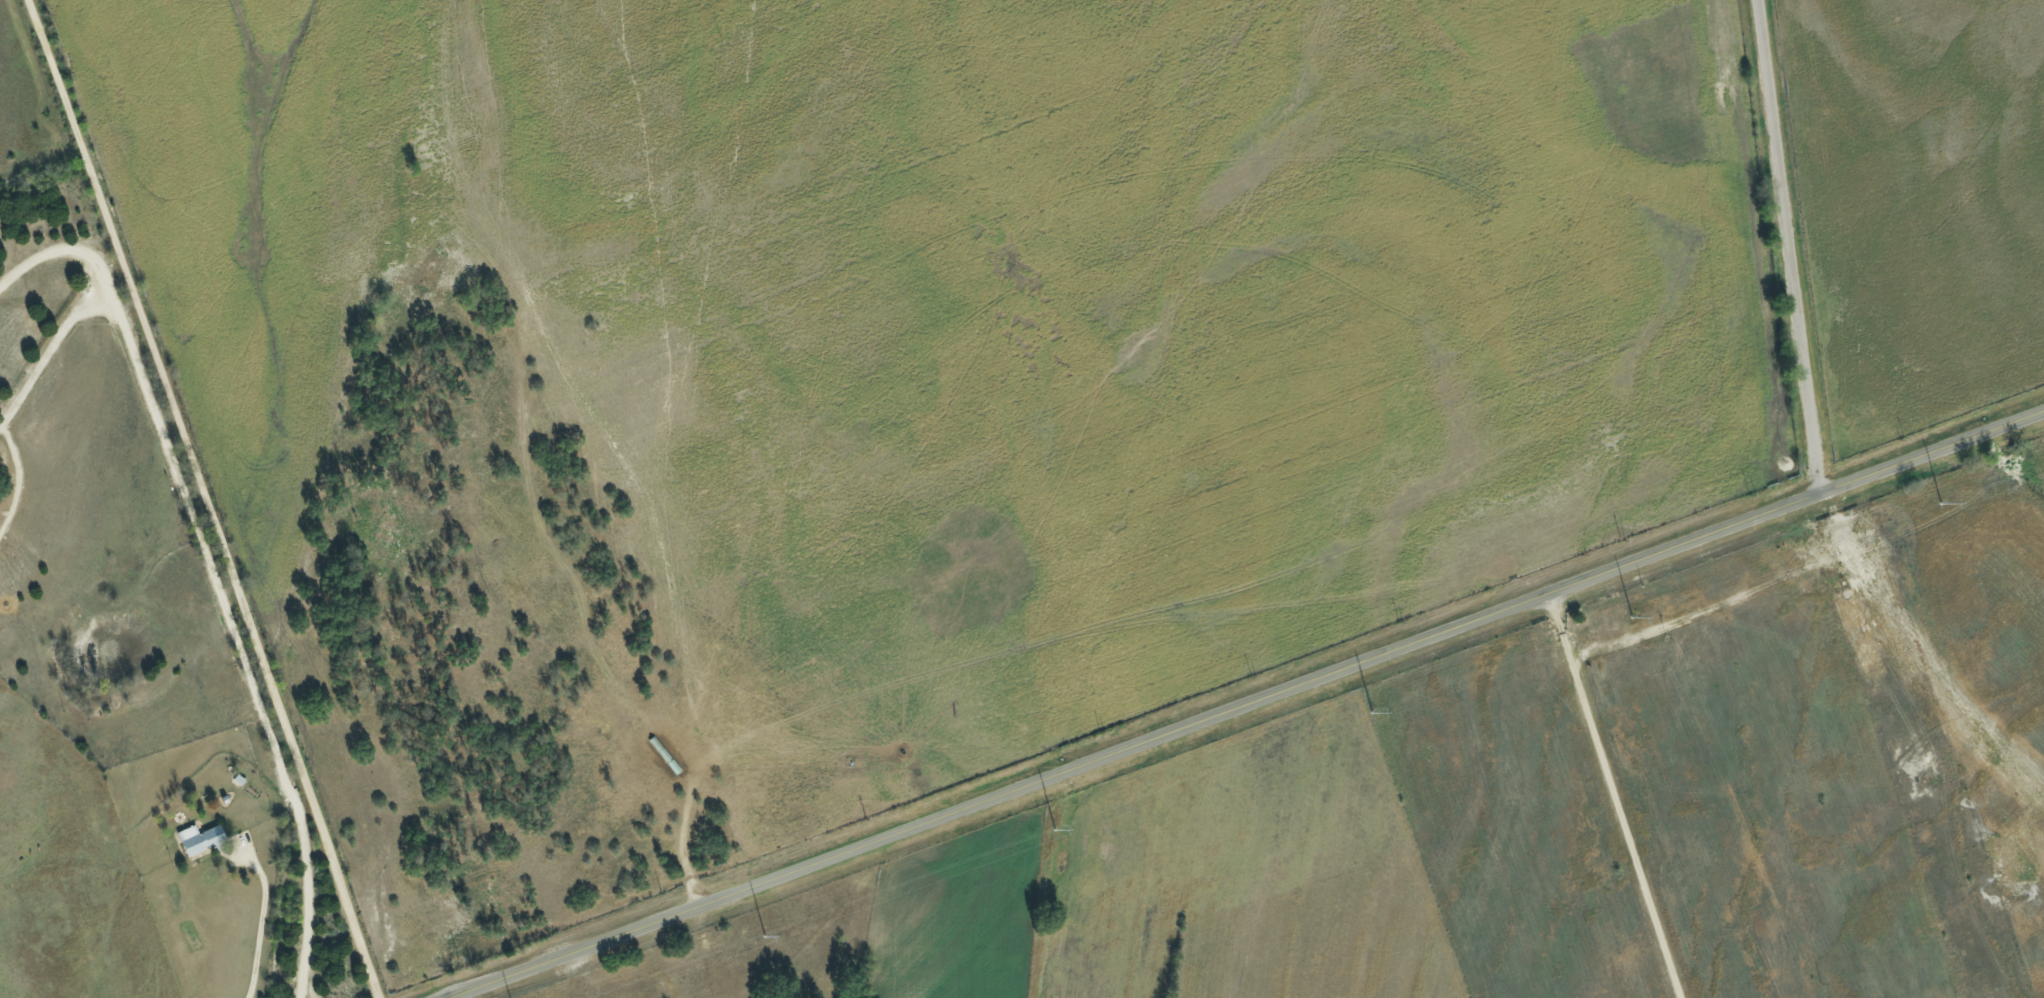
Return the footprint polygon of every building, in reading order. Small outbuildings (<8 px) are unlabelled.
[(179,832),(188,856),(228,841),(222,824),(200,833),(196,825),(179,832)]
